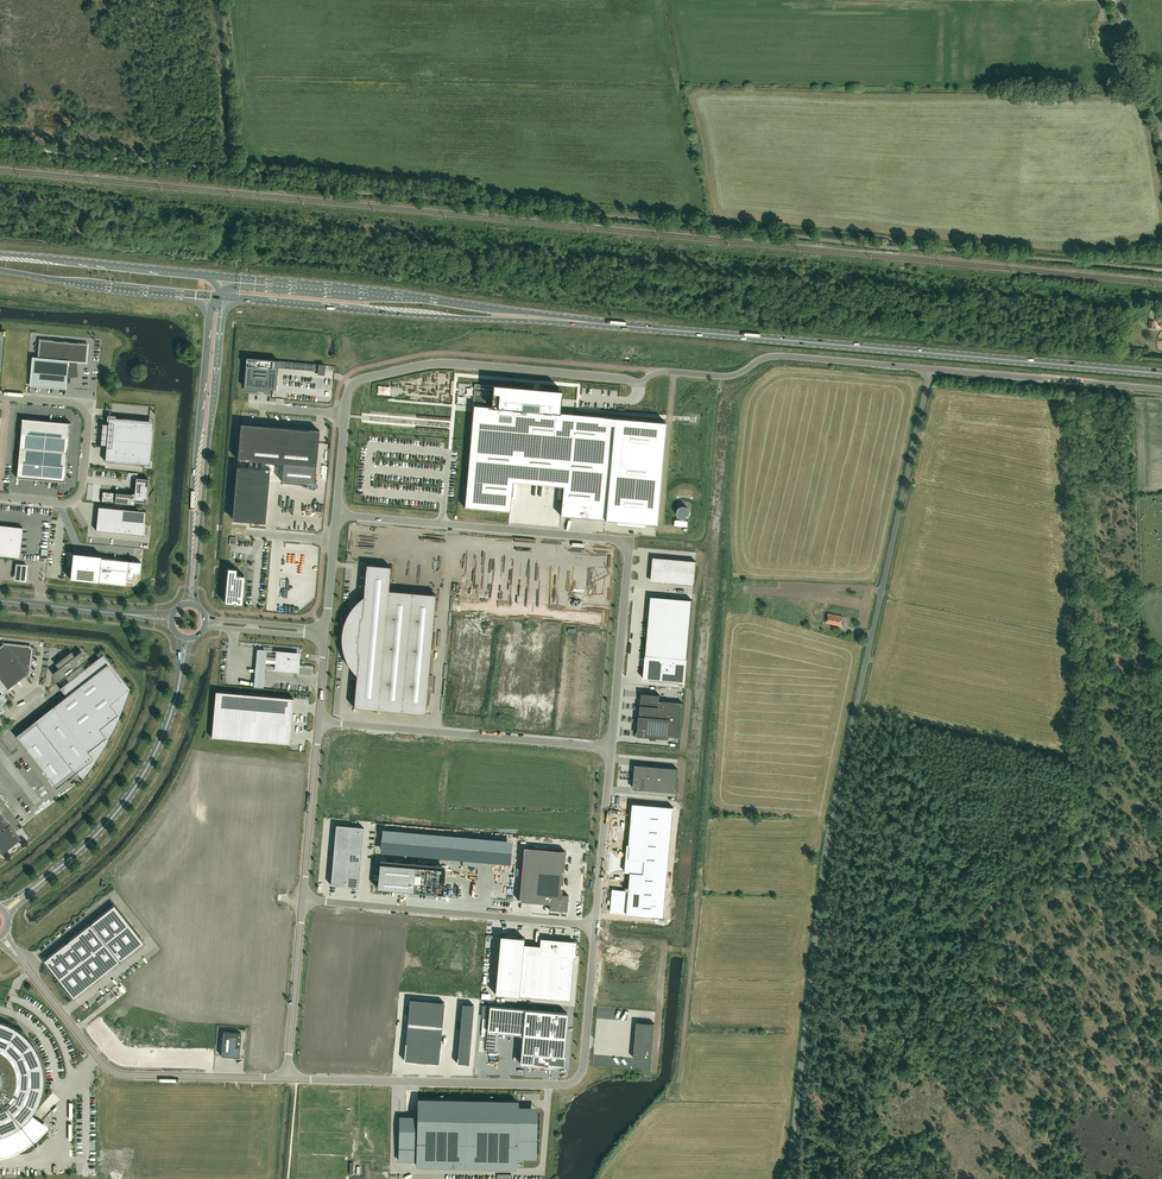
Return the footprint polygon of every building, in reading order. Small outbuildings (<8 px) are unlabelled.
[(1026,9),(1027,1),(1000,0),(1000,9),(1026,9)] [(1026,17),(1016,18),(1018,30),(1028,29),(1026,17)] [(939,45),(946,45),(946,30),(942,30),(941,25),(944,25),(944,23),(938,23),(939,45)] [(1075,50),(1087,50),(1087,39),(1075,39),(1075,50)] [(86,362),(88,344),(40,339),(38,357),(32,357),(30,385),(66,388),(67,375),(72,376),(75,375),(76,372),(77,361),(86,362)] [(247,358),(244,387),(245,387),(264,389),(273,389),(276,390),(278,368),(279,361),(275,361),(247,358)] [(300,363),(279,361),(278,368),(299,369),(300,363)] [(300,363),(299,369),(318,371),(318,374),(324,375),(325,365),(300,363)] [(476,385),(465,507),(510,511),(512,482),(563,486),(561,516),(657,524),(666,422),(559,413),(561,392),(559,392),(492,386),(476,385)] [(152,459),(151,459),(152,449),(151,449),(144,448),(147,420),(116,418),(116,416),(107,415),(107,421),(109,421),(108,424),(103,424),(103,422),(100,447),(101,447),(101,445),(107,445),(105,461),(109,462),(144,465),(144,467),(152,467),(152,459)] [(65,482),(71,423),(22,418),(17,478),(65,482)] [(238,456),(237,459),(283,464),(282,481),(315,484),(316,467),(319,430),(265,425),(265,426),(251,425),(250,436),(240,435),(238,456)] [(237,469),(233,519),(245,520),(245,521),(265,523),(270,469),(237,466),(237,469)] [(103,491),(102,502),(135,505),(135,502),(146,503),(149,479),(137,478),(135,493),(132,493),(132,494),(103,491)] [(146,511),(99,506),(96,530),(144,535),(146,511)] [(23,527),(0,525),(0,556),(20,558),(23,527)] [(275,567),(271,607),(294,609),(297,569),(312,571),(314,550),(285,548),(283,567),(275,567)] [(73,552),(70,579),(126,585),(127,578),(133,579),(134,572),(140,573),(141,562),(133,561),(129,561),(102,558),(102,556),(73,552)] [(654,557),(652,581),(655,582),(694,585),(696,561),(657,557),(657,558),(654,557)] [(28,565),(17,564),(15,580),(27,581),(28,565)] [(347,617),(344,652),(358,653),(356,675),(354,707),(426,713),(436,594),(389,590),(391,567),(366,564),(363,596),(361,618),(347,617)] [(236,603),(242,604),(245,576),(239,575),(239,576),(236,576),(237,569),(228,568),(225,603),(234,603),(234,602),(236,602),(236,603)] [(820,604),(824,605),(825,602),(825,595),(812,592),(812,593),(813,603),(819,605),(820,604)] [(643,679),(679,682),(685,682),(685,675),(692,600),(651,596),(643,679)] [(853,614),(855,599),(831,597),(830,606),(844,608),(843,613),(853,614)] [(840,625),(842,616),(829,613),(827,622),(840,625)] [(34,648),(30,648),(30,646),(4,643),(2,641),(2,642),(4,644),(0,647),(0,679),(8,689),(27,674),(29,676),(29,675),(31,654),(33,654),(34,648)] [(275,669),(276,651),(257,649),(254,686),(263,687),(265,668),(275,669)] [(60,716),(41,730),(23,745),(56,787),(75,773),(77,771),(83,779),(96,761),(109,740),(120,717),(130,689),(103,654),(85,669),(81,665),(88,660),(81,651),(75,656),(71,651),(56,664),(59,668),(53,673),(60,682),(66,677),(69,681),(60,688),(66,696),(53,706),(60,716)] [(298,671),(299,659),(293,658),(293,652),(276,651),(275,669),(298,671)] [(213,738),(288,744),(292,698),(217,691),(213,738)] [(660,695),(642,693),(638,735),(668,738),(668,736),(680,737),(683,703),(659,700),(660,695)] [(636,764),(634,788),(675,792),(677,768),(636,764)] [(21,839),(0,812),(0,851),(2,854),(21,839)] [(336,825),(331,884),(358,887),(363,827),(336,825)] [(561,894),(565,851),(524,847),(519,901),(549,903),(549,909),(567,911),(568,894),(561,894)] [(379,863),(377,888),(443,894),(445,869),(379,863)] [(144,942),(114,905),(44,960),(74,998),(144,942)] [(492,935),(487,994),(562,1000),(567,942),(533,939),(532,945),(516,944),(517,937),(492,935)] [(439,1064),(444,1002),(409,999),(404,1061),(439,1064)] [(462,1003),(457,1063),(469,1064),(474,1004),(462,1003)] [(490,1006),(487,1031),(523,1034),(520,1063),(532,1064),(532,1066),(564,1067),(565,1056),(563,1056),(567,1013),(490,1006)] [(6,1156),(12,1154),(18,1151),(24,1149),(29,1145),(34,1142),(38,1138),(42,1134),(46,1129),(40,1124),(39,1125),(30,1118),(33,1114),(36,1109),(38,1105),(40,1100),(42,1095),(43,1090),(43,1085),(44,1080),(43,1075),(43,1069),(42,1064),(40,1060),(38,1055),(36,1050),(33,1046),(30,1042),(27,1038),(23,1034),(19,1031),(15,1028),(10,1026),(5,1024),(0,1022),(0,1157),(6,1156)] [(655,1023),(637,1022),(633,1057),(652,1059),(655,1023)] [(224,1031),(221,1056),(239,1057),(241,1033),(224,1031)] [(497,1034),(487,1033),(486,1051),(495,1051),(497,1034)] [(516,1167),(517,1156),(524,1156),(536,1157),(537,1115),(518,1114),(518,1106),(518,1102),(418,1100),(417,1116),(417,1124),(399,1123),(399,1153),(416,1154),(416,1160),(416,1165),(516,1167)]
